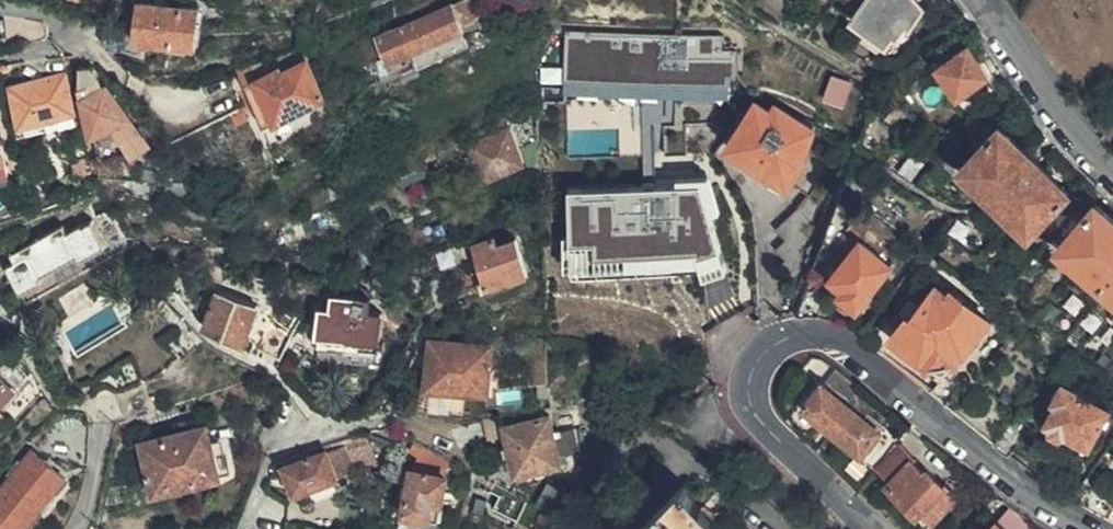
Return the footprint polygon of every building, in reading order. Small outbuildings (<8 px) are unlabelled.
[(857,12),(891,36),(894,38),(904,27),(908,29),(923,9),(915,0),(866,0),(857,12)] [(476,21),(467,1),(462,3),(380,37),(390,60),(460,31),(459,27),(476,21)] [(105,46),(107,49),(132,50),(134,40),(192,45),(197,8),(139,2),(136,29),(106,27),(105,46)] [(891,36),(857,12),(848,23),(882,47),(891,36)] [(723,47),(723,33),(566,30),(565,92),(735,95),(736,47),(723,47)] [(881,61),(886,66),(906,51),(900,46),(881,61)] [(987,76),(967,47),(937,67),(957,96),(987,76)] [(265,58),(247,65),(254,80),(240,86),(260,125),(274,118),(320,95),(299,51),(265,58)] [(90,67),(78,69),(81,94),(91,137),(112,128),(135,154),(152,143),(108,91),(90,67)] [(74,114),(64,75),(10,90),(19,128),(74,114)] [(836,76),(828,98),(844,105),(853,82),(836,76)] [(643,122),(677,122),(677,94),(642,95),(643,122)] [(546,115),(544,96),(535,98),(535,110),(536,116),(541,115),(546,115)] [(735,139),(728,135),(723,144),(806,199),(825,175),(803,158),(812,128),(779,106),(773,114),(758,105),(735,139)] [(615,108),(580,112),(581,124),(543,128),(546,150),(620,142),(615,108)] [(546,115),(541,115),(543,128),(581,124),(580,112),(546,115)] [(1067,193),(1012,141),(1000,129),(961,170),(1027,233),(1067,193)] [(522,165),(508,133),(469,149),(484,181),(522,165)] [(463,153),(460,141),(439,149),(444,160),(463,153)] [(647,184),(568,184),(569,273),(720,271),(719,174),(671,174),(671,150),(646,150),(647,184)] [(786,282),(799,270),(820,210),(810,202),(777,233),(787,242),(778,252),(787,263),(777,272),(786,282)] [(1094,205),(1056,249),(1069,259),(1112,297),(1112,222),(1094,205)] [(26,304),(101,264),(82,228),(67,235),(69,240),(64,242),(58,230),(33,243),(39,255),(30,261),(28,258),(8,269),(26,304)] [(528,276),(516,241),(508,243),(505,235),(474,245),(489,287),(511,280),(511,282),(528,276)] [(855,308),(889,266),(860,240),(830,277),(842,286),(837,292),(855,308)] [(948,368),(986,321),(951,291),(947,296),(937,287),(913,315),(911,318),(907,318),(892,337),(926,366),(929,366),(933,370),(948,368)] [(217,296),(206,328),(243,345),(256,311),(217,296)] [(371,314),(371,301),(335,299),(334,311),(321,310),(321,325),(314,325),(314,345),(319,346),(320,347),(376,354),(377,351),(385,351),(386,331),(381,330),(381,314),(371,314)] [(277,360),(285,341),(267,332),(260,352),(277,360)] [(549,386),(547,341),(530,343),(533,388),(549,386)] [(489,393),(493,348),(432,343),(430,387),(489,393)] [(19,353),(0,372),(0,405),(31,376),(19,353)] [(858,388),(835,370),(827,380),(849,399),(855,391),(858,388)] [(803,406),(832,430),(851,408),(821,384),(803,406)] [(1087,444),(1107,410),(1073,390),(1061,384),(1052,401),(1058,405),(1046,424),(1049,431),(1059,437),(1067,433),(1087,444)] [(894,416),(875,402),(873,405),(863,418),(851,408),(832,430),(876,469),(898,441),(883,429),(894,416)] [(502,416),(487,420),(488,425),(479,428),(484,443),(507,438),(506,432),(502,416)] [(506,432),(507,438),(517,476),(561,466),(558,455),(553,437),(550,422),(506,432)] [(219,478),(209,446),(205,430),(141,448),(156,497),(219,478)] [(582,430),(553,437),(558,455),(586,448),(582,430)] [(209,446),(219,478),(231,475),(221,442),(209,446)] [(337,481),(331,463),(362,451),(359,443),(285,471),(294,495),(337,481)] [(955,496),(947,487),(944,491),(924,470),(921,473),(907,460),(912,455),(903,446),(886,463),(895,474),(886,485),(926,525),(955,496)] [(64,481),(33,456),(0,494),(0,528),(25,528),(64,481)] [(686,486),(689,482),(670,463),(600,528),(728,528),(686,486)] [(437,523),(445,485),(446,481),(411,475),(403,517),(437,523)] [(502,492),(493,511),(517,523),(526,503),(502,492)] [(401,528),(436,528),(437,523),(403,517),(401,528)]
